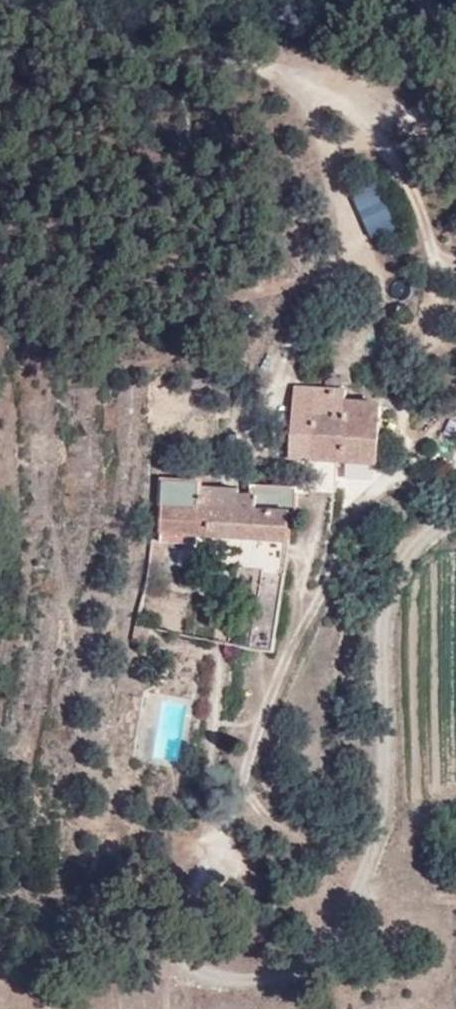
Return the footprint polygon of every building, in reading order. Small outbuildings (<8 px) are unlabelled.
[(350,188),(367,238),(394,229),(377,179),(350,188)] [(326,390),(295,388),(293,457),(309,457),(307,489),(337,490),(337,476),(352,477),(355,458),(378,459),(379,426),(392,426),(392,406),(379,406),(379,403),(348,401),(348,392),(342,392),(342,380),(338,377),(332,376),(329,380),(326,390)] [(446,439),(443,450),(455,455),(455,442),(446,439)] [(204,474),(165,469),(156,530),(193,535),(195,525),(265,535),(252,649),(274,652),(291,512),(299,512),(301,489),(255,484),(254,493),(203,487),(204,474)] [(168,546),(156,544),(154,560),(166,563),(168,546)] [(141,630),(138,643),(151,644),(153,630),(141,630)]
